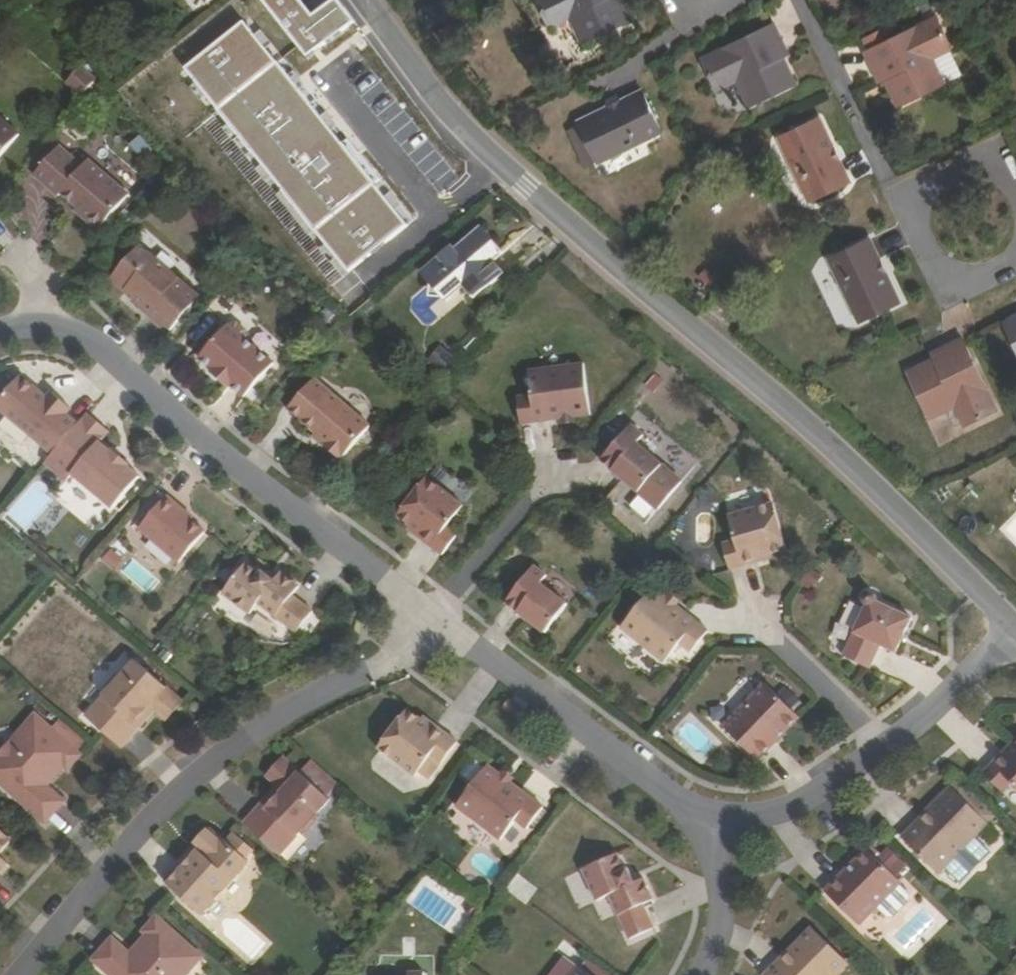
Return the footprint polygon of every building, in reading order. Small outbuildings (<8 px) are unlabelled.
[(299,0),(259,0),(305,59),(354,22),(337,0),(328,0),(310,14),(299,0)] [(551,28),(570,19),(583,44),(630,21),(618,0),(538,0),(551,28)] [(415,219),(247,14),(182,67),(350,272),(415,219)] [(944,84),(932,59),(949,51),(935,20),(891,41),(887,34),(866,44),(869,52),(865,54),(879,85),(887,81),(898,106),(944,84)] [(737,81),(750,107),(796,85),(784,60),(788,58),(774,27),(703,59),(717,91),(737,81)] [(75,72),(65,82),(81,96),(90,86),(75,72)] [(579,123),(580,127),(583,132),(571,138),(583,162),(595,157),(597,163),(660,132),(641,94),(579,123)] [(10,157),(33,128),(0,100),(0,149),(10,157)] [(807,201),(849,181),(818,119),(777,139),(807,201)] [(571,138),(583,132),(580,127),(569,132),(571,138)] [(55,175),(78,195),(81,192),(97,206),(107,215),(107,221),(113,226),(119,226),(144,195),(106,161),(102,167),(79,148),(55,175)] [(583,162),(586,168),(597,163),(595,157),(583,162)] [(107,215),(97,206),(94,209),(107,221),(107,215)] [(476,289),(486,277),(495,284),(509,265),(489,248),(496,239),(478,223),(457,250),(454,247),(428,280),(457,304),(472,286),(476,289)] [(872,242),(830,260),(859,322),(901,302),(872,242)] [(130,279),(170,311),(168,313),(192,331),(221,293),(159,244),(130,279)] [(476,289),(485,296),(495,284),(486,277),(476,289)] [(262,321),(257,319),(250,319),(247,319),(217,353),(263,392),(292,359),(263,332),(265,331),(266,327),(265,324),(262,321)] [(1008,323),(1015,341),(1015,319),(1008,323)] [(932,415),(937,413),(958,403),(966,420),(967,421),(997,406),(965,340),(934,353),(938,360),(912,372),(932,415)] [(543,394),(529,395),(532,422),(602,412),(595,360),(540,368),(543,394)] [(75,450),(97,424),(99,421),(88,410),(94,405),(74,389),(68,393),(43,372),(18,401),(75,450)] [(319,415),(354,444),(352,447),(365,459),(371,455),(396,424),(343,383),(319,415)] [(957,424),(966,420),(958,403),(937,413),(940,418),(953,415),(957,424)] [(117,439),(97,424),(75,450),(136,502),(162,469),(149,459),(151,457),(134,444),(133,446),(120,436),(117,439)] [(637,445),(642,438),(629,429),(601,465),(639,495),(663,465),(637,445)] [(439,530),(436,533),(459,552),(475,532),(465,520),(482,501),(448,474),(417,510),(439,530)] [(226,526),(200,501),(202,499),(190,489),(161,521),(199,556),(226,526)] [(762,558),(761,555),(791,546),(777,499),(731,512),(738,536),(726,539),(733,565),(762,558)] [(285,567),(281,571),(268,558),(244,588),(270,611),(279,601),(317,631),(335,610),(315,592),(321,584),(305,570),(297,577),(285,567)] [(517,595),(550,623),(573,594),(551,575),(557,568),(545,559),(517,595)] [(696,648),(715,628),(659,582),(626,623),(671,659),(686,639),(696,648)] [(871,603),(845,658),(871,671),(883,646),(898,653),(916,617),(879,600),(880,595),(878,592),(874,591),(871,591),(868,594),(867,597),(868,601),(871,603)] [(173,702),(187,714),(203,695),(153,655),(139,672),(135,670),(126,681),(126,688),(106,711),(143,743),(161,721),(159,719),(173,702)] [(756,763),(798,720),(763,686),(720,730),(756,763)] [(455,713),(452,717),(427,697),(399,739),(436,766),(452,747),(461,753),(477,731),(455,713)] [(7,765),(66,817),(85,796),(67,780),(85,759),(89,762),(101,747),(56,706),(7,765)] [(1008,753),(986,774),(1005,793),(1015,784),(1015,749),(1010,755),(1008,753)] [(507,756),(477,798),(522,836),(537,815),(550,825),(567,802),(507,756)] [(337,837),(347,825),(347,819),(360,805),(312,765),(294,783),(309,796),(273,832),(308,862),(332,836),(337,837)] [(994,826),(955,791),(907,843),(945,878),(994,826)] [(2,891),(28,860),(21,853),(32,837),(0,809),(0,889),(2,891)] [(226,850),(229,853),(194,891),(232,924),(279,870),(241,836),(226,850)] [(669,877),(661,882),(641,853),(605,870),(619,901),(632,895),(653,941),(682,928),(670,904),(680,899),(669,877)] [(827,905),(867,937),(908,891),(868,856),(827,905)] [(521,877),(510,892),(526,904),(537,889),(521,877)] [(601,920),(617,914),(611,898),(596,903),(601,920)] [(141,953),(123,974),(124,974),(225,974),(231,969),(186,929),(173,943),(177,948),(158,968),(141,953)] [(858,972),(820,935),(781,974),(855,974),(858,972)]
